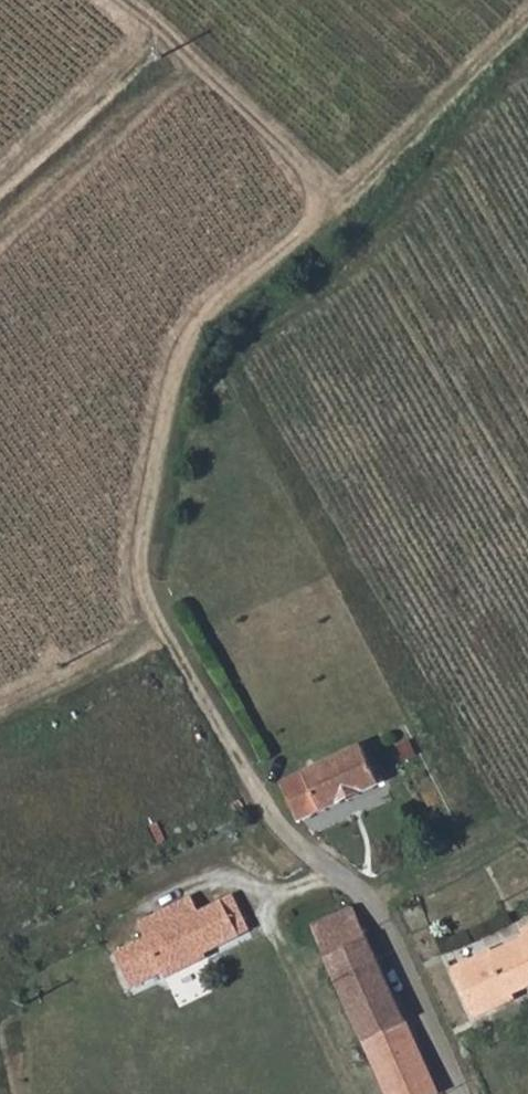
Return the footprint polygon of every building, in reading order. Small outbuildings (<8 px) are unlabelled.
[(353,752),(296,781),(313,815),(370,785),(353,752)] [(292,827),(313,815),(296,781),(276,790),(292,827)] [(154,965),(179,954),(183,961),(244,931),(223,896),(176,918),(177,924),(176,924),(169,926),(165,930),(163,937),(165,943),(145,953),(139,941),(107,956),(125,990),(156,974),(154,965)] [(379,1091),(380,1093),(432,1093),(353,913),(309,931),(379,1091)] [(527,965),(527,934),(521,937),(524,945),(517,949),(527,965)] [(473,1028),(496,1018),(493,1013),(515,1003),(527,998),(527,965),(517,949),(493,960),(491,956),(450,973),(473,1028)] [(515,1003),(493,1013),(496,1018),(518,1009),(515,1003)]
